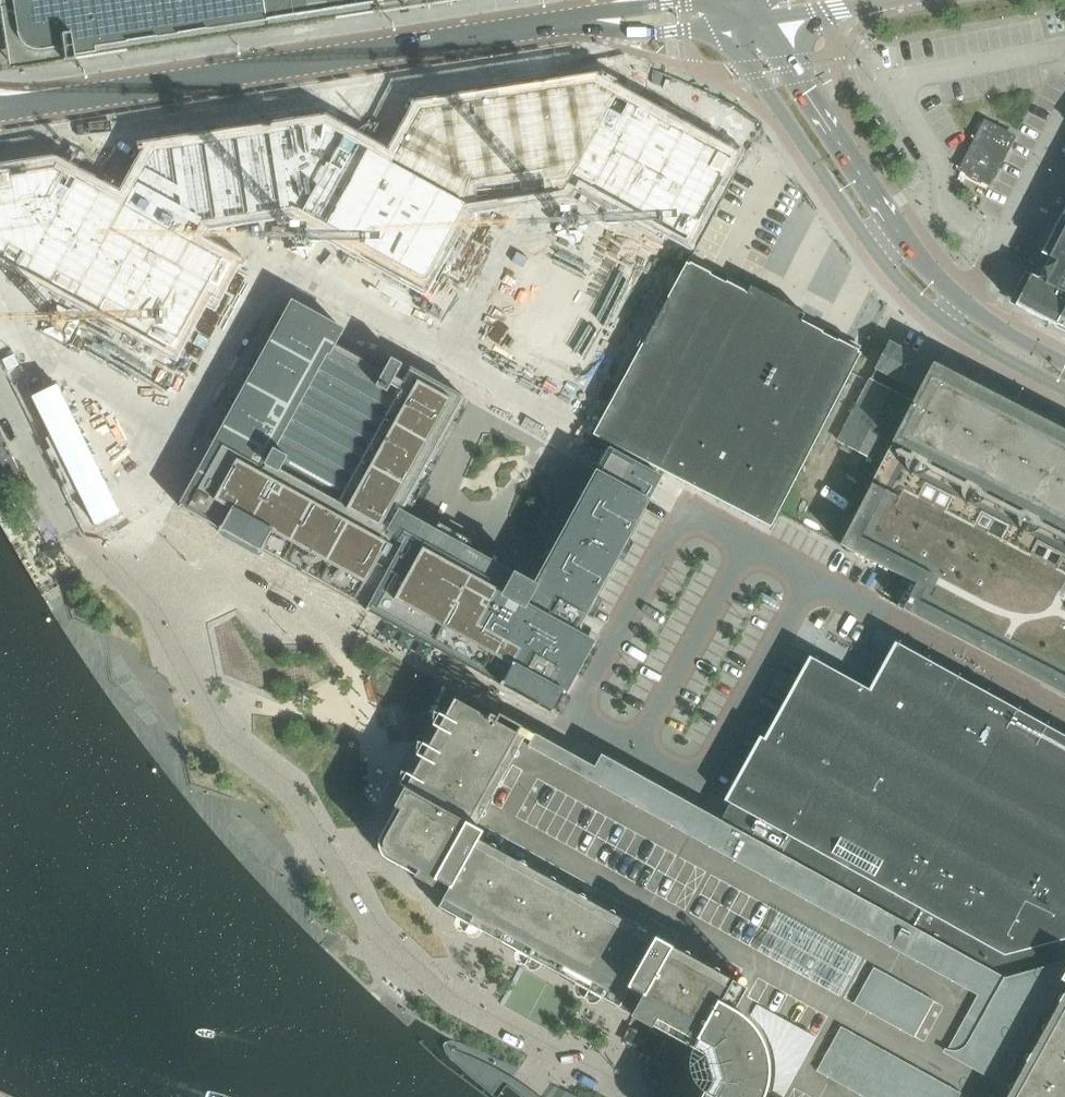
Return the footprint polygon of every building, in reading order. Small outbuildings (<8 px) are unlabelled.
[(374,11),(372,0),(14,0),(19,33),(22,41),(32,50),(40,52),(54,50),(65,48),(67,63),(375,14),(374,11)] [(374,11),(443,0),(372,0),(374,11)] [(986,123),(962,170),(990,184),(1014,137),(986,123)] [(892,151),(888,145),(881,149),(885,155),(892,151)] [(1017,305),(1064,329),(1064,209),(1017,305)] [(692,256),(593,435),(614,446),(660,469),(751,295),(755,289),(751,287),(747,294),(726,284),(710,276),(691,265),(694,258),(692,256)] [(751,295),(660,469),(687,483),(771,527),(778,514),(861,353),(859,352),(838,342),(822,333),(801,323),(805,315),(802,313),(798,319),(782,311),(767,303),(751,295)] [(182,505),(180,507),(183,509),(220,529),(220,530),(220,531),(220,532),(220,533),(220,534),(221,534),(222,534),(223,533),(224,533),(224,532),(232,536),(232,537),(231,538),(232,538),(232,539),(233,539),(234,539),(234,538),(235,538),(235,537),(248,545),(248,546),(248,547),(248,548),(249,548),(250,548),(251,547),(251,546),(259,551),(259,552),(258,553),(258,554),(259,554),(259,555),(259,556),(260,556),(260,555),(261,555),(262,555),(262,554),(263,554),(263,553),(297,572),(301,574),(302,575),(367,611),(370,613),(370,612),(488,678),(554,715),(556,712),(555,711),(557,709),(592,644),(593,645),(594,643),(592,642),(577,634),(576,633),(595,597),(596,597),(597,595),(596,595),(606,578),(607,576),(616,559),(617,559),(618,557),(617,557),(626,540),(627,540),(628,538),(627,538),(637,520),(637,521),(638,519),(647,502),(648,502),(649,500),(648,500),(660,479),(659,478),(659,477),(636,464),(636,465),(634,464),(635,463),(612,450),(611,451),(610,451),(598,472),(597,472),(597,473),(597,474),(588,491),(587,490),(586,492),(587,492),(577,510),(577,509),(576,511),(576,512),(567,529),(566,528),(565,530),(566,531),(556,548),(556,547),(555,549),(546,567),(545,566),(544,568),(545,568),(536,586),(535,585),(534,586),(467,549),(475,534),(442,516),(435,530),(401,512),(403,507),(404,508),(405,506),(404,506),(415,487),(416,485),(426,466),(427,466),(428,464),(427,464),(438,445),(439,443),(449,424),(450,424),(451,423),(450,422),(463,400),(464,398),(463,397),(462,397),(443,387),(443,386),(442,385),(441,386),(434,382),(434,381),(432,380),(432,381),(413,370),(411,369),(410,370),(411,371),(405,382),(397,377),(403,365),(392,358),(385,371),(336,343),(343,330),(293,302),(185,499),(182,505)] [(890,342),(839,440),(880,461),(930,363),(890,342)] [(840,545),(916,584),(903,609),(1064,695),(1064,443),(930,374),(930,371),(840,545)] [(9,457),(8,455),(5,447),(4,448),(2,449),(1,447),(0,445),(0,462),(9,457)] [(899,645),(874,694),(812,660),(769,741),(762,738),(724,810),(606,747),(597,765),(543,734),(480,697),(474,709),(460,702),(383,842),(383,843),(382,848),(383,852),(385,856),(389,860),(391,861),(438,887),(442,909),(623,1009),(633,991),(646,998),(636,1016),(670,1035),(657,1058),(659,1085),(663,1093),(665,1096),(1064,1096),(1064,737),(899,645)] [(379,715),(383,728),(388,727),(399,724),(396,710),(379,715)]
